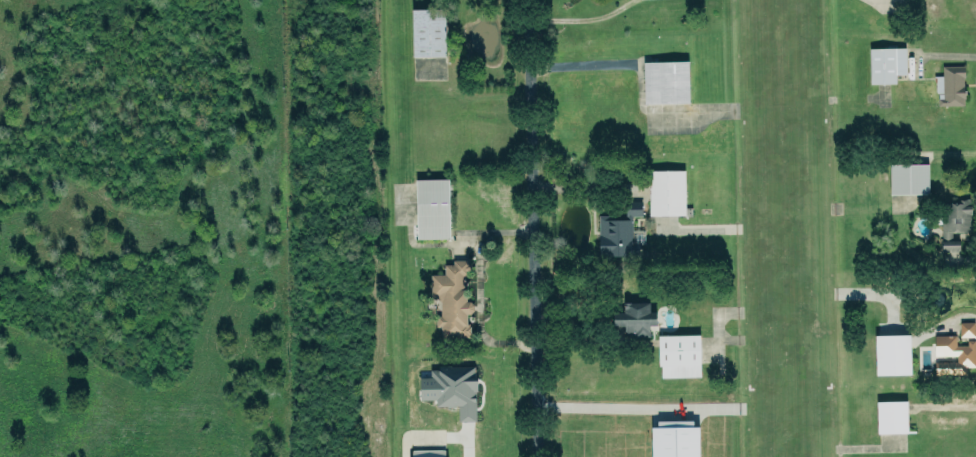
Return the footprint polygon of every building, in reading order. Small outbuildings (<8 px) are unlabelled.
[(411,8),(413,56),(446,56),(445,8),(411,8)] [(870,83),(895,83),(895,74),(905,74),(905,47),(869,47),(870,83)] [(643,61),(644,103),(688,102),(688,60),(643,61)] [(963,65),(941,65),(941,75),(936,75),(936,104),(963,105),(963,65)] [(928,163),(889,163),(889,193),(928,193),(928,163)] [(685,214),(684,169),(648,170),(649,215),(685,214)] [(448,178),(415,179),(416,238),(449,238),(448,178)] [(598,216),(598,256),(631,255),(630,215),(641,215),(641,200),(625,201),(625,216),(598,216)] [(941,250),(959,250),(959,238),(952,238),(952,232),(970,232),(970,200),(941,200),(941,250)] [(644,229),(632,229),(632,243),(644,243),(644,229)] [(468,337),(468,313),(473,313),(472,301),(466,301),(465,261),(444,261),(444,273),(430,274),(431,298),(440,298),(440,315),(436,315),(436,327),(440,326),(441,337),(468,337)] [(648,335),(649,324),(655,324),(655,311),(649,311),(649,302),(623,301),(623,311),(613,311),(613,325),(624,325),(623,334),(648,335)] [(959,336),(974,336),(973,321),(958,321),(959,336)] [(658,335),(659,377),(700,376),(699,334),(658,335)] [(875,334),(875,374),(910,374),(909,334),(875,334)] [(934,355),(955,355),(956,361),(934,361),(935,373),(965,372),(965,366),(975,366),(974,340),(966,340),(966,344),(956,344),(955,334),(933,335),(934,355)] [(475,420),(475,366),(430,367),(430,376),(419,376),(420,399),(435,399),(435,406),(457,405),(458,421),(475,420)] [(906,400),(876,401),(876,433),(907,432),(906,400)] [(698,426),(651,426),(651,456),(699,456),(698,426)]
